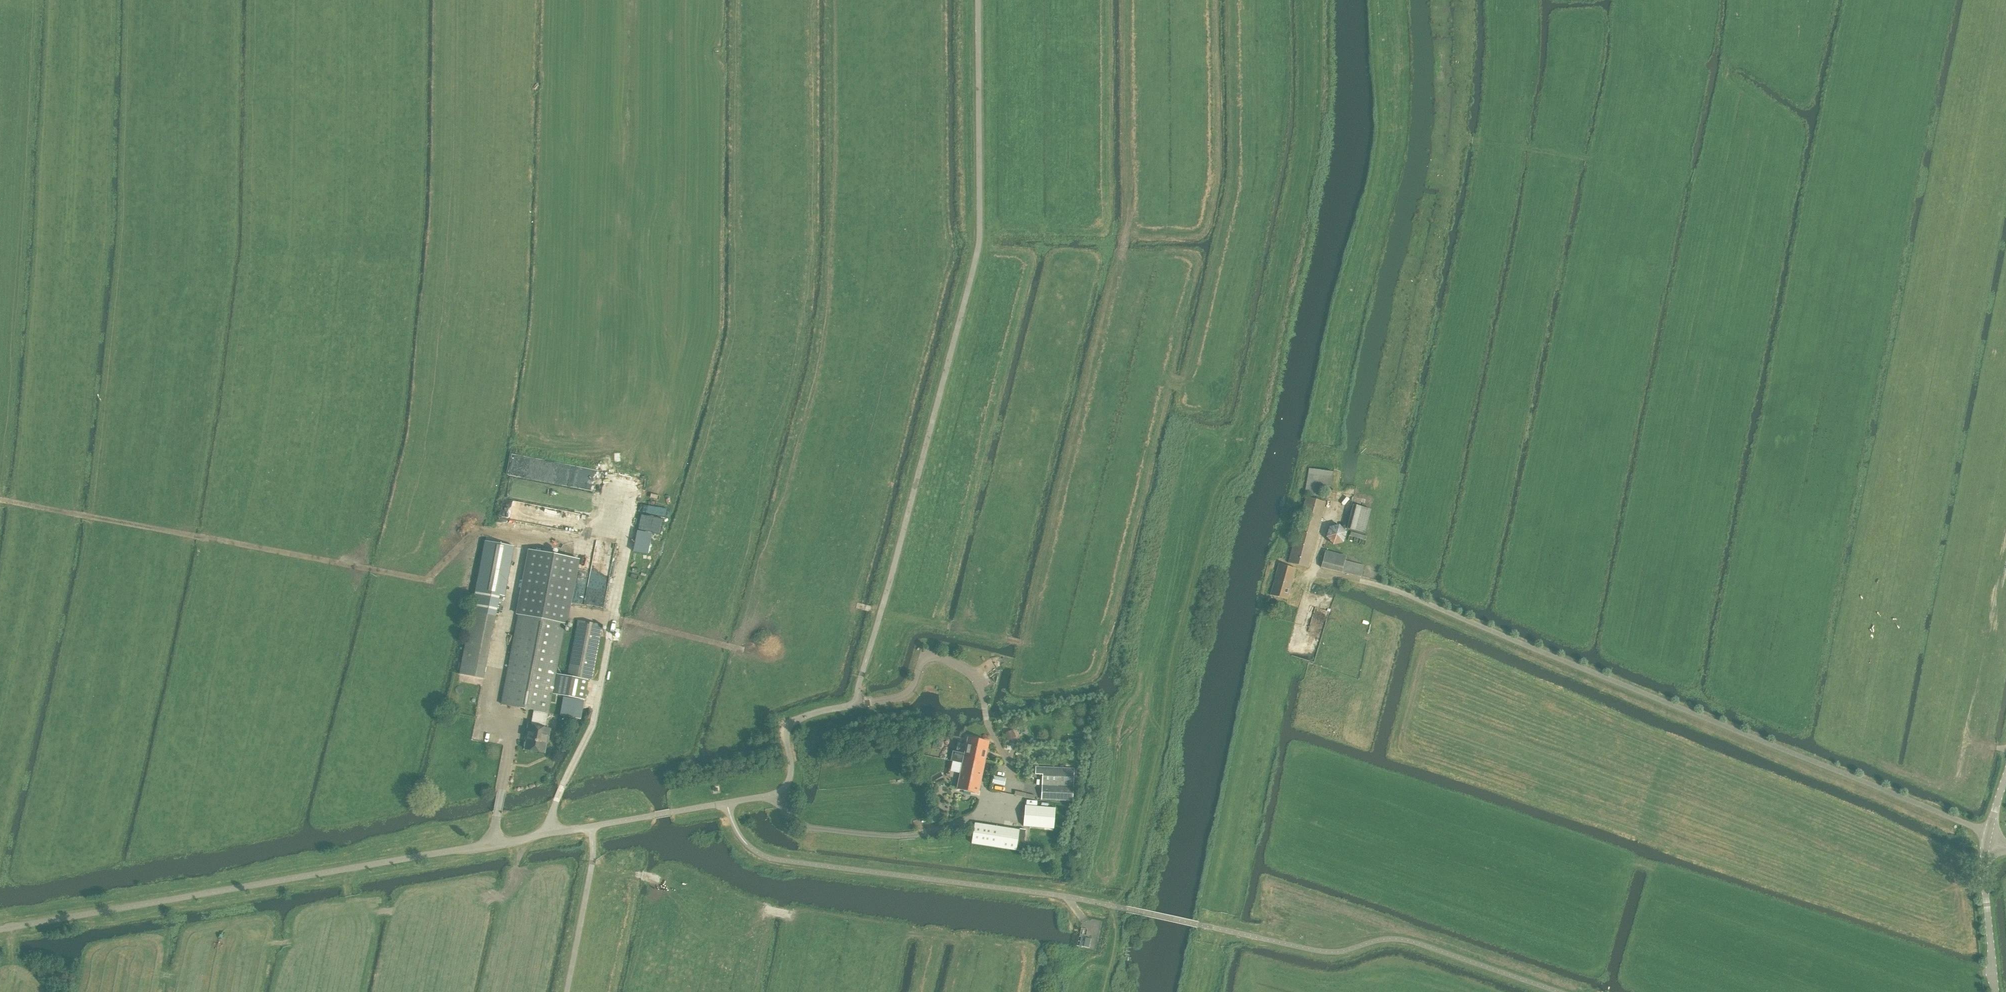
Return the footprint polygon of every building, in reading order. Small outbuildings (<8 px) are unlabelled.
[(1331,487),(1333,472),(1309,468),(1305,495),(1321,498),(1323,486),(1331,487)] [(1308,568),(1326,502),(1306,497),(1289,562),(1308,568)] [(1365,533),(1371,510),(1354,506),(1348,528),(1365,533)] [(1333,545),(1344,542),(1346,532),(1340,525),(1329,527),(1327,537),(1333,545)] [(479,581),(473,612),(496,616),(500,596),(504,597),(514,547),(486,542),(479,579),(479,581)] [(525,749),(535,751),(545,753),(547,743),(548,743),(551,729),(545,728),(548,713),(549,713),(553,693),(585,699),(589,680),(556,674),(566,623),(568,624),(580,560),(529,550),(517,614),(519,614),(502,704),(536,710),(533,726),(529,725),(527,735),(528,735),(525,749)] [(1361,578),(1365,566),(1345,561),(1346,558),(1325,553),(1321,567),(1361,578)] [(1288,600),(1296,569),(1279,564),(1270,595),(1288,600)] [(463,662),(487,666),(496,616),(473,612),(463,662)] [(593,679),(603,625),(579,621),(569,675),(593,679)] [(463,662),(461,674),(484,678),(487,666),(463,662)] [(573,716),(576,700),(564,698),(561,714),(573,716)] [(985,762),(989,743),(969,738),(965,754),(953,752),(951,761),(963,764),(964,757),(985,762)] [(978,794),(985,762),(964,757),(963,764),(958,789),(978,794)] [(1072,800),(1074,768),(1036,767),(1036,774),(1043,774),(1042,799),(1072,800)] [(994,776),(992,783),(1004,786),(1006,778),(994,776)] [(1016,850),(1019,830),(976,823),(973,843),(1016,850)]
